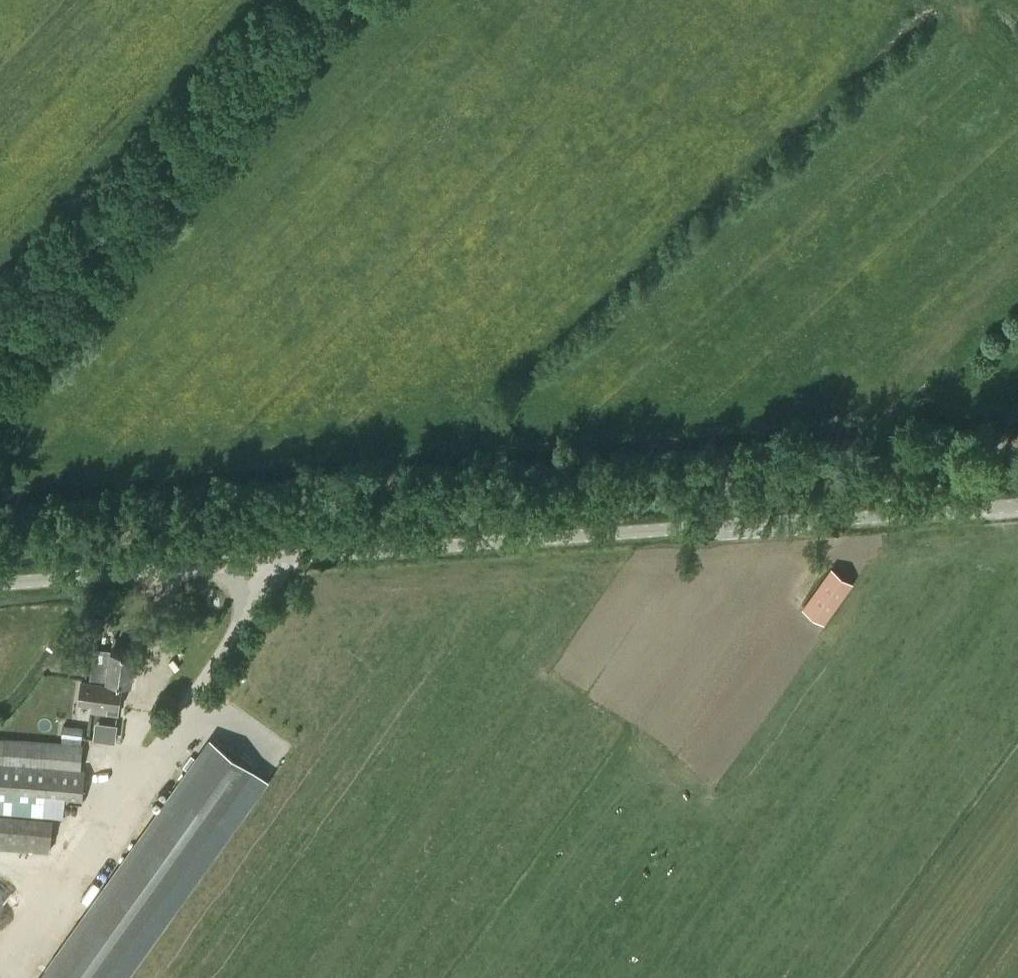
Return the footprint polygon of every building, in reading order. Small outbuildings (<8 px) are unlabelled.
[(823,626),(851,585),(833,570),(803,612),(823,626)] [(82,679),(79,703),(91,705),(90,711),(108,714),(109,707),(119,708),(123,679),(133,681),(137,651),(112,648),(111,651),(96,649),(92,680),(82,679)] [(63,725),(63,737),(84,739),(84,727),(63,725)] [(64,818),(66,803),(83,804),(86,769),(82,768),(84,744),(2,737),(0,736),(0,811),(64,818)] [(42,977),(101,977),(253,767),(213,738),(190,771),(49,967),(42,977)] [(52,844),(53,818),(0,814),(0,840),(52,844)]
